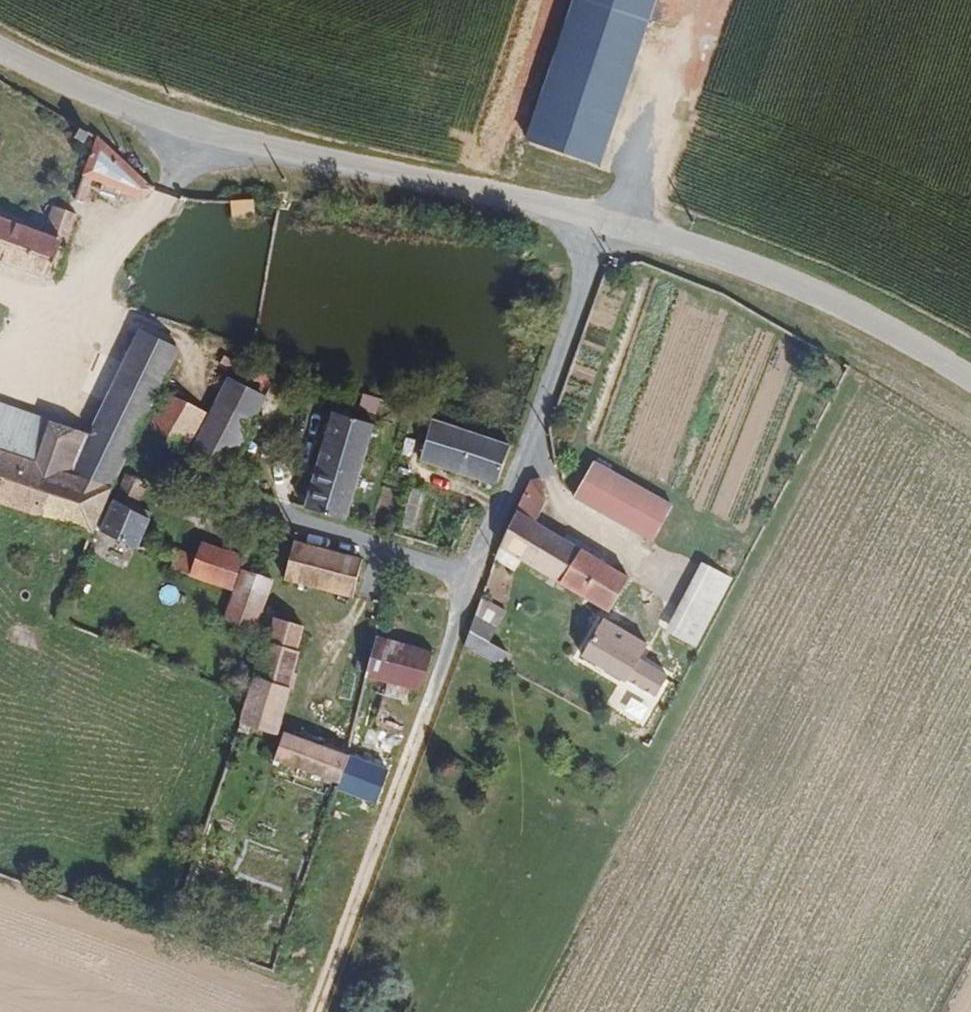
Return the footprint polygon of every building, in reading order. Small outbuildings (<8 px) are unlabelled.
[(525,140),(600,165),(655,0),(572,0),(525,140)] [(84,143),(90,134),(80,129),(75,138),(84,143)] [(153,189),(98,138),(74,201),(83,204),(93,179),(142,199),(153,189)] [(541,150),(525,145),(523,155),(539,159),(541,150)] [(256,227),(254,202),(230,200),(232,227),(256,227)] [(47,279),(61,242),(66,244),(77,215),(70,212),(55,207),(45,234),(0,217),(0,262),(47,279)] [(152,404),(178,351),(140,332),(113,386),(152,404)] [(227,473),(265,399),(241,386),(227,379),(189,455),(226,475),(227,473)] [(92,533),(112,487),(113,485),(139,430),(152,404),(113,386),(89,437),(68,479),(36,467),(43,448),(10,435),(3,455),(0,454),(0,502),(92,533)] [(183,453),(204,412),(169,395),(146,434),(183,453)] [(0,408),(0,454),(3,455),(10,435),(43,448),(36,467),(68,479),(89,437),(0,408)] [(347,521),(375,425),(356,419),(348,417),(332,411),(313,474),(303,508),(324,515),(347,521)] [(497,486),(510,447),(433,421),(420,460),(497,486)] [(573,497),(653,542),(657,535),(673,506),(594,461),(577,490),(573,497)] [(150,519),(148,518),(151,513),(138,506),(149,485),(129,475),(115,500),(101,532),(138,549),(150,519)] [(627,577),(533,520),(543,501),(538,480),(529,482),(517,511),(499,548),(495,559),(514,571),(521,560),(606,611),(627,577)] [(353,597),(362,560),(294,543),(284,580),(353,597)] [(231,589),(242,557),(203,544),(197,558),(191,575),(231,589)] [(185,575),(192,557),(176,551),(169,569),(185,575)] [(694,648),(731,582),(708,569),(701,565),(678,608),(668,601),(627,577),(606,611),(601,619),(644,644),(655,624),(694,648)] [(259,613),(272,579),(244,569),(236,591),(225,621),(266,642),(273,617),(259,613)] [(497,628),(506,611),(484,596),(483,599),(476,616),(497,628)] [(490,642),(497,628),(476,616),(464,646),(482,656),(490,642)] [(278,735),(298,651),(295,650),(302,626),(273,617),(266,642),(249,698),(242,722),(278,735)] [(623,681),(644,644),(601,619),(580,656),(623,681)] [(419,692),(432,653),(377,638),(365,678),(389,684),(407,689),(419,692)] [(519,659),(490,642),(482,656),(511,672),(519,659)] [(404,701),(407,689),(389,684),(386,695),(404,701)] [(294,736),(284,733),(274,759),(339,783),(337,789),(376,802),(388,771),(345,755),(294,736)] [(649,747),(654,737),(646,733),(641,743),(649,747)]
